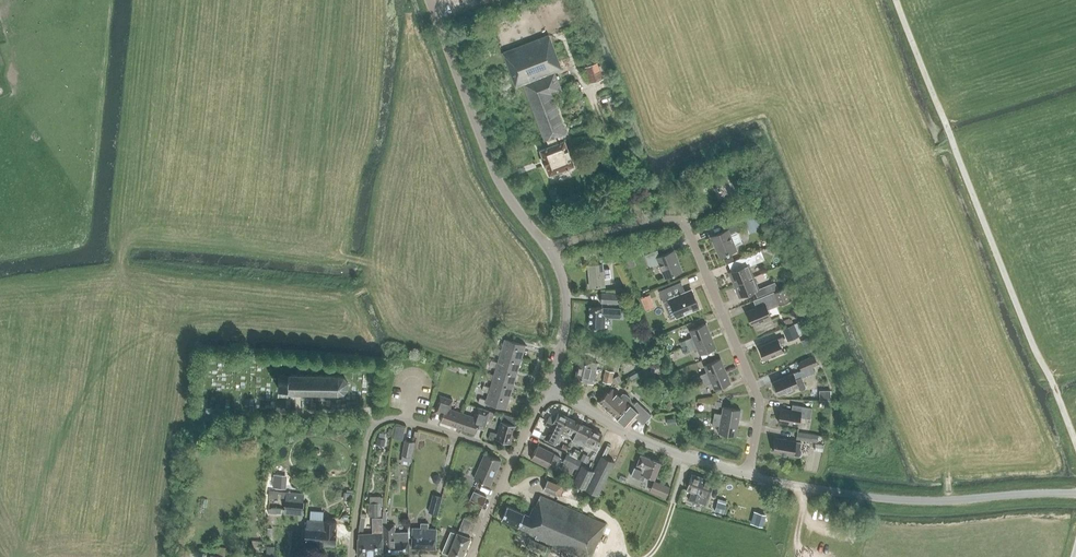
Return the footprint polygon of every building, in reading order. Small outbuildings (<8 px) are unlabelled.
[(562,137),(567,136),(566,133),(566,132),(551,94),(561,90),(554,72),(562,69),(549,35),(503,52),(516,86),(523,84),(544,140),(547,140),(549,146),(539,150),(543,159),(542,159),(545,165),(549,174),(573,165),(564,140),(562,137)] [(590,83),(603,78),(597,62),(584,67),(590,83)] [(743,218),(746,226),(754,222),(757,230),(760,229),(754,214),(743,218)] [(739,231),(734,219),(722,224),(725,230),(711,236),(720,257),(736,250),(729,235),(739,231)] [(665,278),(681,271),(673,250),(659,256),(657,250),(645,255),(649,266),(659,262),(665,278)] [(753,276),(749,266),(764,259),(761,250),(741,259),(744,266),(732,271),(729,272),(734,284),(753,276)] [(632,254),(626,255),(629,265),(635,264),(632,254)] [(729,263),(732,271),(744,266),(741,259),(740,258),(729,263)] [(590,287),(604,286),(603,279),(610,278),(609,268),(602,269),(602,264),(588,265),(590,287)] [(770,284),(758,289),(753,276),(734,284),(739,297),(754,290),(757,297),(773,290),(770,284)] [(663,302),(669,299),(676,316),(698,307),(691,290),(685,292),(681,281),(658,291),(663,302)] [(767,309),(770,307),(778,304),(778,305),(791,300),(786,288),(773,293),(774,294),(754,302),(756,307),(746,311),(751,324),(770,316),(767,309)] [(617,303),(617,293),(601,292),(600,302),(617,303)] [(649,294),(641,297),(646,309),(654,306),(649,294)] [(605,317),(613,317),(620,318),(620,309),(602,308),(602,307),(590,306),(588,327),(604,327),(605,317)] [(789,318),(783,320),(786,326),(792,324),(790,320),(789,318)] [(793,324),(798,335),(805,332),(801,321),(793,324)] [(687,344),(687,345),(710,335),(705,323),(689,330),(692,336),(685,340),(687,344)] [(788,340),(799,336),(798,335),(793,324),(783,328),(788,340)] [(710,335),(687,345),(690,351),(697,348),(700,354),(715,348),(710,335)] [(779,344),(784,342),(782,337),(758,347),(764,359),(783,351),(779,344)] [(803,340),(808,351),(813,349),(814,349),(809,337),(808,337),(803,340)] [(493,352),(500,355),(501,352),(521,358),(525,345),(505,339),(501,349),(495,347),(493,352)] [(714,354),(712,349),(700,354),(702,359),(714,354)] [(497,364),(517,370),(521,358),(501,352),(500,355),(498,361),(491,359),(489,364),(496,367),(497,364)] [(778,394),(798,386),(799,389),(801,390),(804,388),(805,386),(801,377),(814,372),(812,366),(817,364),(814,356),(798,363),(801,370),(773,382),(778,394)] [(592,384),(598,363),(592,361),(579,358),(574,380),(587,383),(592,384)] [(700,375),(700,376),(694,379),(696,383),(702,380),(725,371),(720,358),(704,365),(707,372),(700,375)] [(493,377),(513,383),(517,370),(497,364),(496,367),(494,374),(487,372),(486,377),(492,380),(493,377)] [(650,373),(646,367),(641,370),(645,376),(650,373)] [(611,383),(614,371),(605,369),(602,381),(611,383)] [(702,380),(702,381),(698,383),(700,387),(711,383),(714,390),(730,383),(725,371),(702,380)] [(278,388),(287,389),(287,393),(296,393),(298,393),(301,393),(338,394),(343,392),(347,388),(348,382),(344,376),(338,375),(300,375),(298,375),(297,375),(287,375),(282,375),(281,378),(278,378),(278,388)] [(618,375),(612,378),(615,384),(621,381),(618,375)] [(489,389),(510,395),(513,383),(493,377),(492,380),(490,387),(483,385),(482,389),(488,392),(489,389)] [(607,391),(598,401),(616,417),(626,426),(635,416),(642,423),(651,414),(637,402),(635,405),(631,401),(630,397),(626,394),(622,393),(620,395),(612,388),(608,392),(607,391)] [(489,389),(488,392),(486,399),(479,397),(478,402),(485,405),(486,402),(506,408),(510,395),(489,389)] [(434,413),(442,416),(440,421),(458,427),(462,413),(449,408),(451,402),(447,401),(448,398),(440,395),(434,413)] [(778,422),(798,425),(800,417),(810,419),(812,408),(805,407),(792,404),(791,410),(780,408),(778,422)] [(479,407),(478,411),(476,417),(462,413),(458,427),(475,433),(477,428),(483,430),(488,417),(489,411),(479,407)] [(714,413),(713,418),(737,423),(740,409),(723,407),(722,414),(714,413)] [(563,428),(568,417),(558,412),(555,419),(549,416),(544,425),(550,428),(544,440),(555,445),(561,433),(563,428)] [(496,439),(510,443),(515,425),(514,424),(516,417),(503,414),(497,434),(491,432),(489,437),(496,439)] [(572,439),(580,423),(568,417),(563,428),(561,433),(572,439)] [(737,423),(713,418),(712,424),(720,426),(718,433),(735,436),(737,423)] [(393,434),(403,437),(406,423),(396,421),(393,434)] [(586,440),(592,429),(580,423),(572,439),(583,444),(586,439),(586,440)] [(602,434),(592,429),(586,440),(586,439),(583,444),(597,451),(599,446),(596,444),(602,434)] [(818,435),(797,432),(796,439),(817,442),(818,435)] [(385,440),(377,438),(375,444),(384,446),(385,440)] [(773,451),(793,455),(798,456),(801,454),(801,450),(800,448),(801,442),(775,438),(773,451)] [(410,456),(413,441),(405,440),(402,455),(410,456)] [(558,461),(560,457),(537,445),(530,458),(547,467),(552,458),(558,461)] [(575,449),(572,455),(577,458),(580,451),(575,449)] [(474,478),(489,485),(500,460),(485,453),(474,478)] [(589,456),(583,453),(580,460),(586,462),(589,456)] [(577,468),(581,461),(567,454),(563,462),(564,462),(560,469),(571,475),(575,467),(577,468)] [(654,479),(660,462),(640,454),(635,467),(634,466),(630,475),(644,481),(646,476),(654,479)] [(598,495),(614,462),(601,455),(594,471),(582,465),(573,483),(598,495)] [(287,475),(274,474),(273,487),(286,488),(287,475)] [(708,497),(713,482),(691,474),(686,490),(692,491),(689,500),(700,504),(700,502),(705,504),(708,497)] [(561,486),(546,479),(542,490),(557,496),(561,486)] [(665,497),(669,487),(653,481),(649,491),(665,497)] [(482,505),(486,497),(473,491),(470,500),(482,505)] [(304,493),(286,492),(284,514),(302,516),(304,493)] [(354,493),(344,492),(343,500),(353,501),(354,493)] [(437,514),(441,497),(433,495),(428,511),(437,514)] [(604,524),(539,495),(535,505),(534,505),(529,515),(507,506),(501,519),(536,534),(534,537),(579,556),(589,556),(604,524)] [(726,504),(717,501),(714,511),(722,514),(726,504)] [(381,516),(381,502),(369,502),(369,516),(381,516)] [(336,521),(323,520),(324,510),(310,509),(309,519),(307,519),(307,526),(305,526),(304,544),(315,545),(315,546),(324,547),(324,546),(335,546),(336,521)] [(762,526),(766,515),(758,512),(754,524),(762,526)] [(372,533),(358,533),(357,533),(357,555),(382,554),(382,517),(372,517),(372,533)] [(464,518),(459,530),(471,535),(476,522),(475,522),(464,518)] [(435,548),(436,528),(427,528),(427,523),(421,523),(420,528),(412,527),(411,547),(435,548)] [(383,553),(409,552),(408,531),(394,532),(394,524),(383,524),(383,553)] [(470,537),(451,531),(442,552),(456,556),(462,556),(470,537)] [(544,555),(547,546),(530,539),(526,547),(544,555)] [(224,556),(226,548),(217,546),(216,555),(210,554),(209,556),(224,556)]
